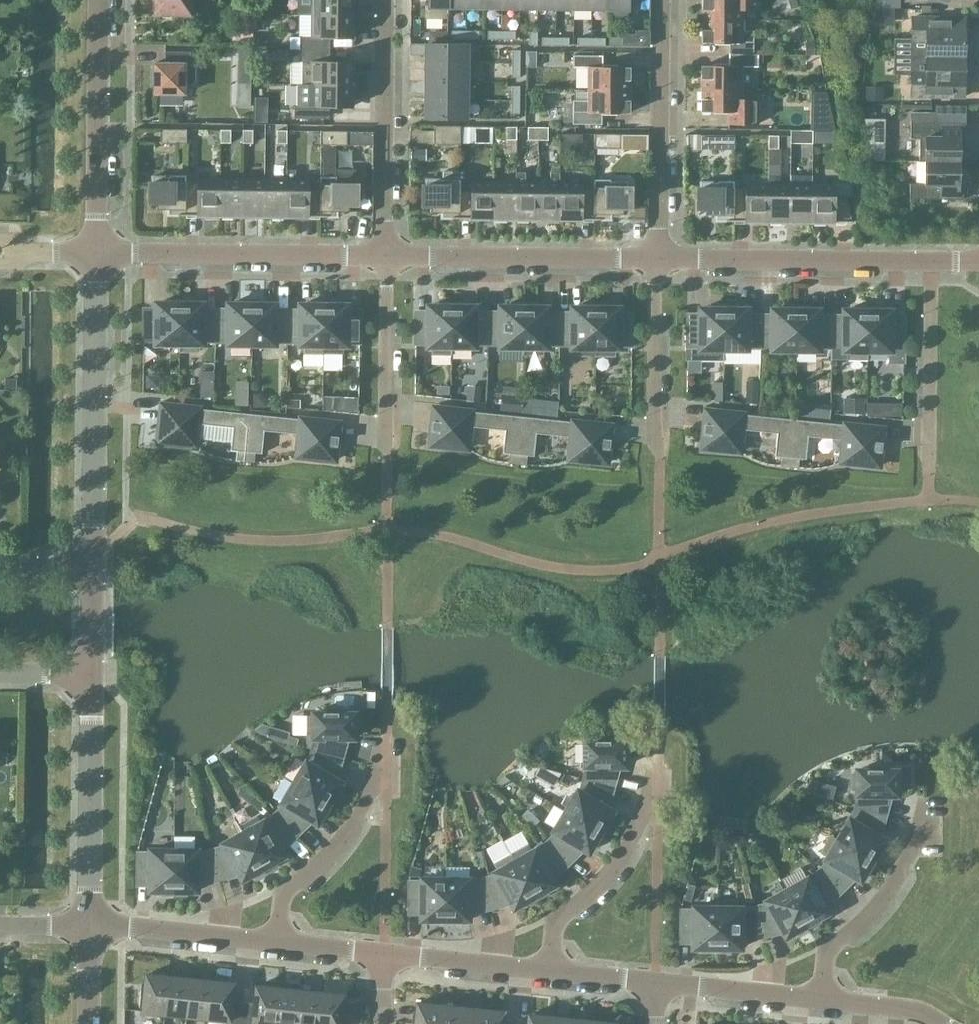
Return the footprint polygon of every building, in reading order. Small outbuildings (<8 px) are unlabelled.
[(154,14),(190,14),(191,0),(155,0),(154,14)] [(299,2),(312,2),(312,14),(354,15),(355,1),(352,1),(352,0),(299,0),(299,2)] [(447,0),(428,0),(428,5),(424,5),(424,18),(447,18),(447,6),(447,0)] [(743,19),(743,9),(758,9),(758,0),(702,0),(702,19),(743,19)] [(354,29),(354,15),(312,14),(312,36),(299,36),(298,49),(324,49),(324,37),(352,37),(352,29),(354,29)] [(913,56),(964,57),(964,18),(911,17),(911,42),(913,42),(913,56)] [(743,30),(743,19),(702,19),(701,41),(729,42),(729,54),(753,54),(753,30),(743,30)] [(255,44),(254,28),(234,29),(236,46),(255,44)] [(465,38),(465,30),(451,30),(451,38),(465,38)] [(465,30),(465,38),(478,38),(478,30),(465,30)] [(501,39),(501,31),(487,30),(487,38),(501,39)] [(501,39),(514,39),(514,31),(501,31),(501,39)] [(529,31),(529,44),(537,44),(537,31),(529,31)] [(444,32),(428,33),(429,44),(445,44),(444,32)] [(609,36),(609,46),(623,46),(623,36),(609,36)] [(466,63),(466,44),(445,44),(429,44),(426,44),(426,63),(466,63)] [(511,64),(519,64),(519,50),(519,45),(511,45),(511,50),(511,64)] [(812,46),(796,46),(796,59),(812,59),(812,46)] [(324,61),(324,49),(298,49),(298,62),(311,62),(311,84),(354,84),(354,70),(351,70),(352,62),(324,61)] [(154,63),(154,93),(184,93),(184,84),(189,84),(194,79),(194,69),(190,64),(190,51),(164,51),(164,63),(154,63)] [(588,89),(629,90),(629,67),(602,67),(602,55),(573,54),(573,67),(588,67),(588,89)] [(758,54),(753,54),(729,54),(728,66),(701,65),(701,88),(742,88),(742,66),(758,67),(758,54)] [(964,96),(964,57),(913,56),(913,71),(911,71),(911,96),(964,96)] [(234,68),(250,69),(250,58),(234,58),(234,68)] [(799,75),(811,75),(811,61),(800,61),(799,75)] [(466,81),(466,63),(426,63),(426,81),(466,81)] [(519,77),(519,64),(511,64),(511,77),(519,77)] [(466,99),(466,81),(426,81),(426,99),(466,99)] [(354,98),(354,84),(311,84),(298,84),(298,105),(294,105),(294,118),(323,118),(323,106),(351,106),(351,98),(354,98)] [(742,99),(742,88),(701,88),(701,110),(728,111),(728,123),(757,123),(757,99),(742,99)] [(629,112),(629,90),(588,89),(588,100),(572,99),(572,123),(601,124),(602,112),(629,112)] [(466,118),(466,99),(426,99),(425,118),(466,118)] [(904,113),(884,113),(885,150),(906,149),(904,113)] [(919,160),(925,160),(959,161),(959,138),(963,138),(963,123),(910,122),(910,137),(919,138),(919,160)] [(434,126),(433,144),(460,144),(460,126),(434,126)] [(516,126),(506,126),(506,139),(516,139),(516,126)] [(538,140),(538,127),(528,127),(528,140),(538,140)] [(548,140),(548,127),(538,127),(538,140),(548,140)] [(186,143),(186,129),(160,129),(160,143),(186,143)] [(230,143),(230,130),(220,129),(220,142),(230,143)] [(802,129),(802,136),(802,142),(812,143),(812,130),(802,129)] [(252,130),(242,130),(242,143),(252,143),(252,130)] [(286,143),(286,130),(276,130),(276,143),(286,143)] [(347,131),(320,130),(320,144),(346,145),(347,131)] [(620,148),(620,134),(594,133),(594,147),(620,148)] [(734,135),(708,135),(701,135),(701,148),(734,149),(734,135)] [(778,148),(778,135),(768,135),(768,148),(778,148)] [(959,184),(959,161),(925,160),(924,183),(909,183),(909,198),(963,199),(963,184),(959,184)] [(349,203),(355,203),(355,169),(335,169),(335,176),(320,176),(320,189),(320,216),(332,217),(332,211),(349,211),(349,203)] [(537,182),(525,182),(525,172),(515,172),(515,182),(515,218),(537,219),(537,182)] [(559,219),(559,182),(559,172),(550,172),(550,182),(537,182),(537,219),(559,219)] [(790,185),(779,184),(779,175),(768,174),(768,183),(769,183),(769,184),(768,184),(767,221),(789,221),(790,185)] [(185,182),(186,182),(186,175),(169,175),(169,176),(152,176),(152,182),(151,182),(150,201),(156,201),(156,209),(173,209),(173,215),(185,215),(185,182)] [(219,215),(220,179),(197,178),(197,182),(186,182),(185,182),(185,215),(219,215)] [(241,216),(242,179),(220,179),(219,215),(241,216)] [(263,216),(264,179),(242,179),(241,216),(263,216)] [(285,216),(286,179),(264,179),(263,216),(285,216)] [(320,189),(308,189),(308,180),(286,179),(285,216),(320,216),(320,189)] [(458,218),(459,185),(444,185),(444,179),(426,179),(425,185),(424,185),(424,204),(430,204),(430,212),(446,212),(446,218),(458,218)] [(594,219),(594,179),(593,179),(593,186),(582,186),(582,182),(559,182),(559,219),(594,219)] [(594,179),(594,219),(606,219),(606,213),(622,214),(622,206),(628,206),(628,187),(627,187),(627,181),(610,181),(610,179),(594,179)] [(733,221),(733,181),(717,180),(717,182),(700,182),(700,188),(699,188),(698,207),(704,207),(704,214),(721,215),(721,221),(733,221)] [(493,218),(493,181),(471,181),(471,191),(459,191),(459,185),(458,218),(493,218)] [(515,218),(515,182),(493,181),(493,218),(515,218)] [(767,221),(768,184),(745,184),(745,188),(734,188),(734,181),(733,181),(733,221),(767,221)] [(790,185),(789,221),(811,222),(812,185),(790,185)] [(812,185),(811,222),(852,222),(847,195),(835,195),(835,185),(812,185)] [(179,351),(179,299),(166,298),(166,303),(156,303),(156,314),(143,314),(143,341),(155,341),(155,343),(178,343),(178,351),(179,351)] [(215,341),(215,315),(203,314),(203,303),(193,303),(193,299),(179,299),(179,351),(197,351),(198,343),(203,343),(203,341),(215,341)] [(251,344),(251,299),(238,299),(238,304),(228,303),(228,315),(215,315),(215,341),(227,341),(227,344),(251,344)] [(287,342),(287,315),(275,315),(275,304),(265,304),(265,299),(251,299),(251,344),(275,344),(275,342),(287,342)] [(323,353),(323,300),(310,300),(310,304),(300,304),(300,315),(287,315),(287,342),(299,342),(299,344),(304,344),(304,352),(322,352),(322,353),(323,353)] [(323,300),(323,353),(324,353),(324,352),(342,352),(342,345),(347,345),(347,343),(359,343),(360,316),(347,316),(347,305),(337,305),(337,300),(323,300)] [(451,354),(451,301),(438,301),(438,306),(428,306),(428,317),(415,317),(415,343),(427,344),(427,346),(432,346),(432,353),(450,354),(451,354)] [(487,344),(487,317),(475,317),(475,306),(465,306),(465,302),(451,301),(451,354),(452,354),(452,346),(475,346),(475,344),(487,344)] [(523,355),(523,302),(510,302),(510,306),(500,306),(500,318),(487,317),(487,344),(499,344),(499,347),(522,347),(522,355),(523,355)] [(559,345),(559,318),(547,318),(547,307),(537,307),(537,302),(523,302),(523,355),(523,354),(541,355),(541,347),(547,347),(547,345),(559,345)] [(595,356),(595,303),(582,303),(582,307),(572,307),(572,318),(559,318),(559,345),(571,345),(571,347),(576,347),(576,355),(594,355),(594,356),(595,356)] [(595,356),(595,355),(613,355),(613,348),(618,348),(619,346),(631,346),(632,319),(619,319),(619,308),(609,308),(609,303),(595,303),(595,356)] [(700,320),(687,320),(686,359),(723,359),(723,349),(723,304),(710,304),(710,309),(700,308),(700,320)] [(759,347),(759,320),(747,320),(747,309),(736,309),(737,304),(723,304),(723,349),(746,349),(747,347),(759,347)] [(795,350),(795,305),(782,305),(782,309),(772,309),(772,320),(759,320),(759,347),(771,347),(771,349),(795,350)] [(831,348),(831,321),(819,321),(819,310),(809,310),(809,305),(795,305),(795,350),(819,350),(819,348),(831,348)] [(867,359),(867,306),(854,306),(854,310),(844,310),(844,321),(831,321),(831,348),(843,348),(843,350),(848,350),(848,358),(866,358),(866,359),(867,359)] [(867,306),(867,359),(868,359),(868,350),(890,351),(889,362),(903,362),(904,322),(891,322),(891,310),(881,310),(881,306),(867,306)] [(500,410),(520,412),(522,396),(502,394),(500,410)] [(227,396),(226,410),(249,411),(249,397),(227,396)] [(548,400),(524,397),(522,412),(547,415),(548,400)] [(245,461),(250,413),(162,404),(158,442),(179,444),(179,447),(191,448),(191,445),(195,446),(198,423),(233,427),(231,449),(237,450),(236,460),(245,461)] [(517,464),(522,416),(434,407),(430,445),(451,447),(451,449),(463,451),(463,448),(467,449),(469,426),(505,430),(502,452),(509,453),(508,463),(517,464)] [(789,467),(794,419),(706,410),(702,448),(723,450),(723,452),(735,454),(735,451),(739,451),(741,429),(777,433),(774,455),(781,456),(780,466),(789,467)] [(299,434),(297,456),(301,457),(301,459),(313,460),(313,458),(334,460),(338,422),(250,413),(245,461),(254,462),(255,452),(261,452),(264,430),(299,434)] [(571,437),(569,459),(573,459),(573,462),(585,463),(585,461),(606,463),(610,425),(522,416),(517,464),(526,465),(527,455),(533,455),(536,433),(571,437)] [(843,440),(841,462),(845,462),(845,465),(857,466),(857,463),(878,466),(882,428),(794,419),(789,467),(798,467),(799,458),(805,458),(808,436),(843,440)] [(306,716),(306,746),(307,746),(312,747),(337,754),(342,737),(353,737),(353,727),(357,727),(358,715),(358,708),(338,708),(322,708),(322,712),(313,712),(313,716),(306,716)] [(586,765),(583,776),(608,783),(613,765),(624,766),(625,755),(629,755),(629,743),(625,743),(625,741),(609,741),(609,737),(594,737),(594,741),(584,741),(584,744),(575,744),(575,761),(584,761),(584,765),(586,765)] [(294,782),(332,805),(339,793),(335,791),(340,782),(331,776),(335,759),(311,752),(308,763),(306,762),(294,782)] [(885,794),(896,794),(896,784),(911,784),(911,765),(896,765),(895,770),(881,770),(881,765),(866,765),(866,770),(856,769),(856,774),(852,774),(852,789),(856,789),(856,794),(858,794),(855,805),(880,812),(885,794)] [(565,811),(604,833),(610,822),(607,820),(612,811),(602,805),(607,788),(582,781),(579,791),(577,790),(565,811)] [(325,816),(332,805),(294,782),(282,802),(284,803),(276,811),(294,830),(307,817),(316,823),(322,814),(325,816)] [(830,835),(875,862),(882,850),(878,848),(884,839),(874,834),(879,816),(854,809),(851,820),(849,819),(837,839),(830,834),(830,835)] [(597,845),(604,833),(565,811),(553,831),(555,832),(547,840),(565,858),(578,846),(588,851),(593,842),(597,845)] [(239,825),(265,871),(276,865),(274,861),(283,856),(277,846),(290,833),(272,815),(264,823),(263,821),(259,823),(255,817),(240,826),(239,825)] [(253,877),(265,871),(239,825),(238,826),(242,832),(222,844),(223,846),(212,849),(219,873),(236,869),(242,879),(251,874),(253,877)] [(869,873),(875,862),(830,835),(830,836),(821,851),(828,855),(825,859),(827,861),(819,868),(837,887),(850,874),(860,880),(865,871),(869,873)] [(510,854),(536,900),(548,893),(545,889),(554,884),(549,874),(562,862),(544,843),(536,851),(535,849),(530,852),(527,845),(511,854),(511,853),(510,854)] [(173,895),(173,850),(150,850),(150,852),(137,852),(137,879),(150,879),(149,890),(160,890),(160,895),(173,895)] [(173,850),(173,895),(186,895),(186,890),(197,890),(197,879),(214,875),(208,850),(197,852),(197,850),(173,850)] [(525,906),(536,900),(510,854),(509,854),(510,855),(494,863),(498,870),(494,872),(495,874),(484,877),(490,902),(508,898),(513,907),(522,902),(525,906)] [(786,889),(808,928),(819,922),(817,918),(826,913),(821,903),(834,890),(816,872),(808,880),(806,878),(786,889)] [(444,923),(445,879),(421,878),(421,881),(408,880),(408,907),(421,907),(421,919),(431,919),(431,923),(444,923)] [(445,879),(444,923),(458,923),(458,919),(468,919),(468,908),(486,903),(479,878),(468,881),(468,879),(445,879)] [(796,935),(808,928),(786,889),(765,901),(766,903),(756,906),(762,931),(780,926),(785,936),(794,931),(796,935)] [(740,907),(737,907),(737,898),(717,898),(717,907),(716,952),(729,952),(729,947),(740,948),(740,936),(757,932),(751,907),(740,910),(740,907)] [(716,952),(717,907),(693,907),(693,909),(680,909),(680,936),(693,936),(693,947),(703,947),(703,952),(716,952)] [(164,1013),(168,976),(146,974),(144,995),(140,995),(139,1006),(142,1007),(142,1011),(164,1013)] [(186,1016),(189,978),(168,976),(164,1013),(186,1016)] [(207,1018),(211,981),(189,978),(186,1016),(207,1018)] [(243,1001),(231,1000),(233,983),(211,981),(207,1018),(228,1020),(228,1023),(240,1023),(243,1001)] [(278,988),(256,985),(254,1002),(243,1001),(240,1023),(253,1023),(266,1023),(274,1023),(278,988)] [(299,990),(278,988),(274,1023),(296,1023),(299,990)] [(321,992),(299,990),(296,1023),(318,1023),(321,992)] [(318,1023),(343,1023),(344,1016),(341,1016),(343,995),(321,992),(318,1023)] [(411,1023),(437,1023),(439,1005),(417,1002),(415,1023),(411,1023)] [(460,1007),(439,1005),(437,1023),(459,1023),(460,1007)] [(482,1009),(460,1007),(459,1023),(480,1023),(482,1009)] [(504,1012),(482,1009),(480,1023),(503,1023),(504,1012)] [(550,1016),(528,1014),(527,1023),(550,1023),(550,1016)]
